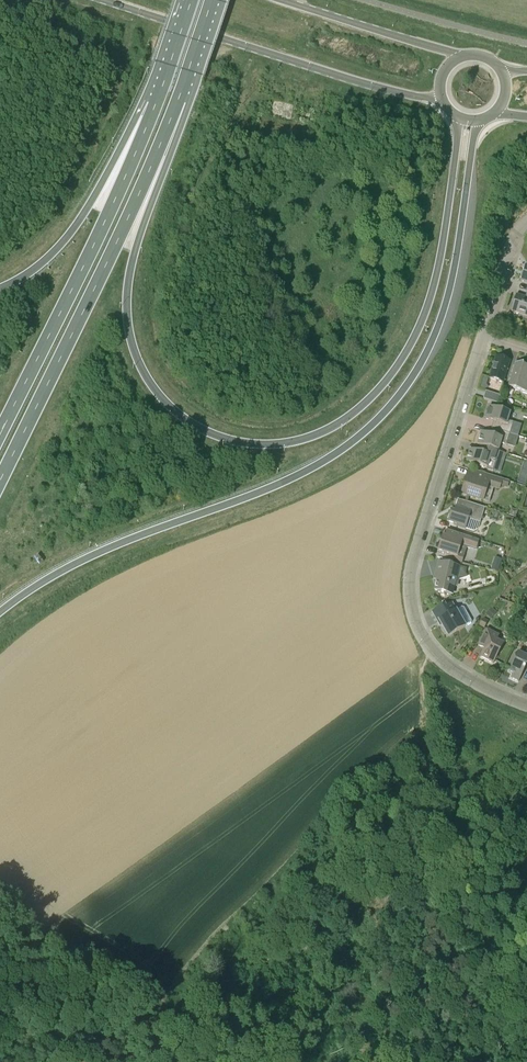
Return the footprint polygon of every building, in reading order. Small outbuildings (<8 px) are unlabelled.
[(525,298),(516,295),(511,311),(526,316),(526,293),(525,298)] [(489,379),(503,383),(510,361),(496,356),(489,379)] [(526,394),(526,368),(526,364),(515,363),(508,386),(515,389),(515,390),(526,394)] [(483,399),(498,403),(500,396),(486,391),(483,399)] [(508,421),(510,413),(489,406),(485,419),(496,423),(494,429),(509,434),(513,422),(508,421)] [(483,446),(498,451),(500,443),(506,445),(509,434),(494,429),(492,436),(481,432),(477,445),(483,447),(483,446)] [(466,462),(492,470),(498,451),(483,446),(483,447),(481,453),(470,449),(466,462)] [(462,494),(483,501),(488,487),(499,490),(500,486),(507,488),(509,481),(485,474),(475,471),(472,478),(467,476),(462,494)] [(457,525),(456,527),(465,529),(468,519),(480,523),(484,508),(458,499),(454,511),(451,510),(447,522),(457,525)] [(514,518),(505,516),(502,523),(511,526),(514,518)] [(438,551),(457,557),(461,545),(476,550),(479,541),(447,531),(445,537),(443,536),(438,551)] [(434,591),(453,595),(459,568),(439,563),(435,581),(437,581),(434,591)] [(497,572),(499,566),(492,564),(490,570),(497,572)] [(456,632),(465,627),(452,604),(447,607),(446,605),(433,612),(439,621),(440,621),(443,624),(441,625),(447,635),(455,631),(456,632)] [(491,608),(486,615),(492,619),(497,613),(491,608)] [(482,618),(478,626),(484,629),(488,621),(482,618)] [(487,629),(483,637),(478,647),(483,650),(480,656),(493,664),(504,643),(497,640),(499,635),(487,629)] [(524,655),(518,652),(509,672),(513,674),(511,678),(519,682),(521,677),(526,666),(526,650),(526,649),(524,655)]
